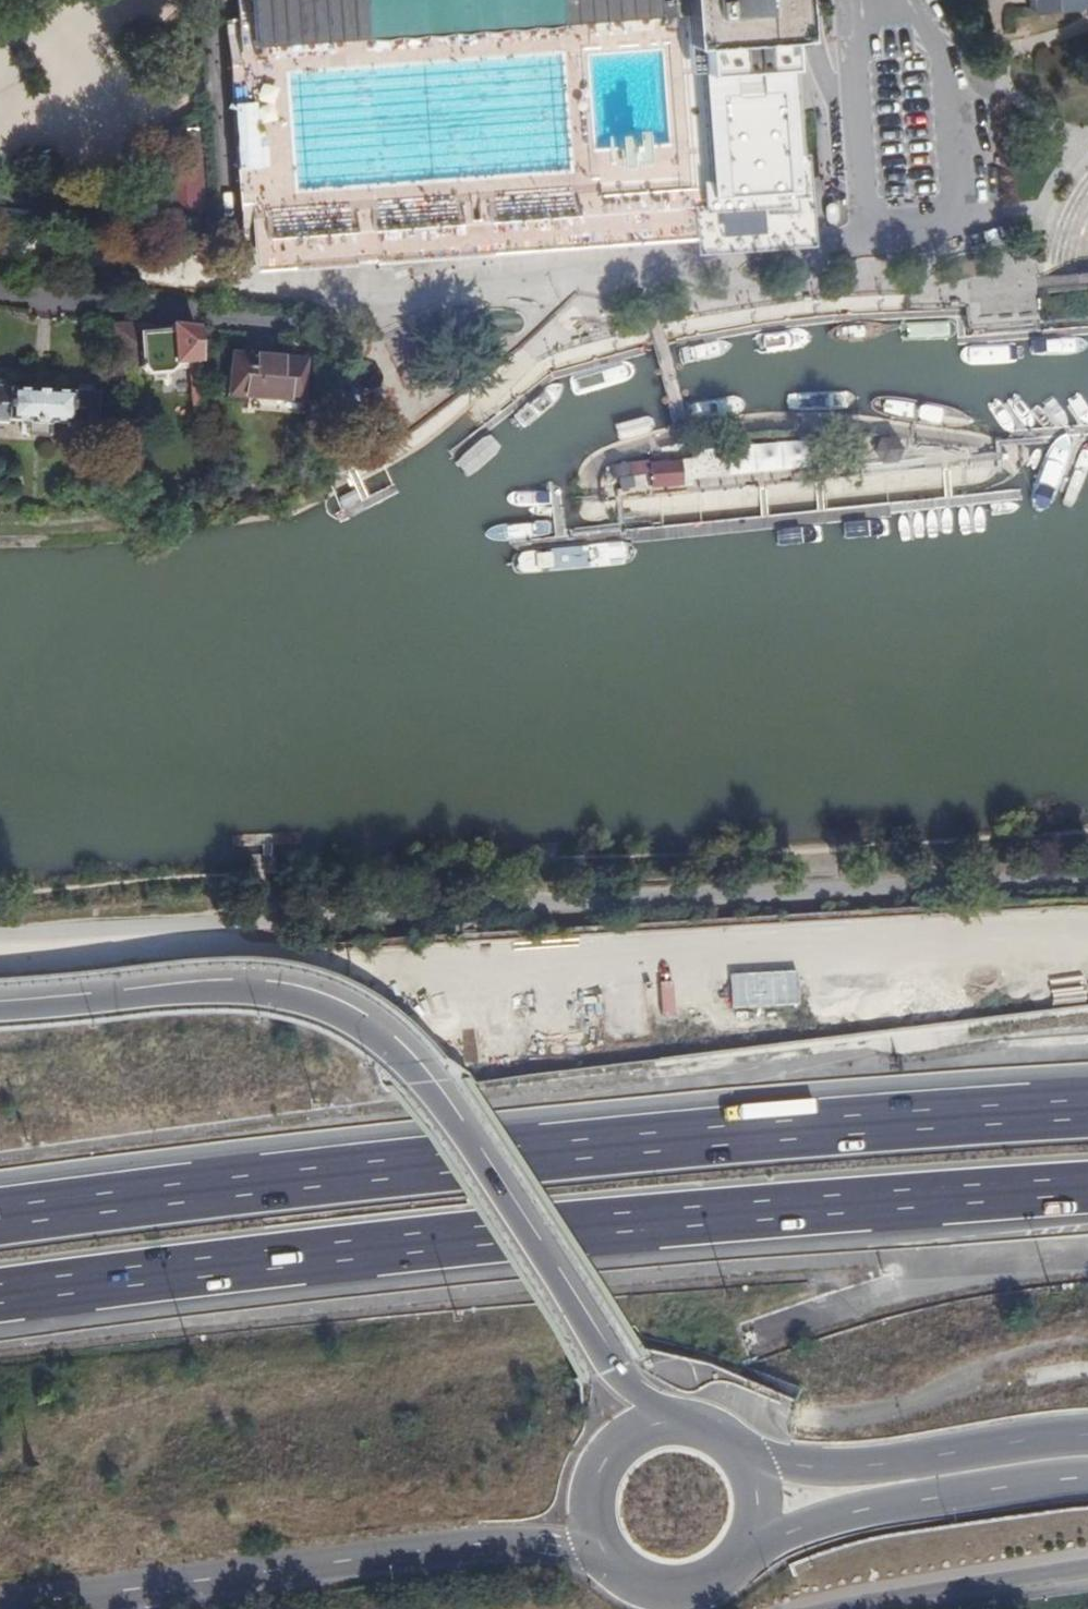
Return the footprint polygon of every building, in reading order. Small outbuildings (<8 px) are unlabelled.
[(259,204),(262,244),(262,252),(736,220),(736,232),(764,230),(794,228),(790,177),(789,151),(788,141),(786,111),(785,90),(784,77),(782,51),(780,27),(779,10),(779,0),(245,0),(247,21),(249,62),(250,76),(258,189),(259,204)] [(236,63),(249,62),(247,21),(233,22),(236,63)] [(245,190),(258,189),(250,76),(238,77),(245,190)] [(262,244),(259,204),(247,205),(250,245),(262,244)] [(191,367),(195,412),(204,413),(197,331),(170,329),(170,336),(141,338),(144,371),(148,377),(170,375),(175,370),(175,367),(191,367)] [(114,331),(117,394),(137,393),(134,330),(114,331)] [(229,397),(299,402),(303,362),(232,357),(229,397)] [(12,389),(0,389),(0,426),(9,426),(9,423),(68,426),(68,429),(98,431),(100,395),(71,393),(71,396),(11,392),(12,389)]
